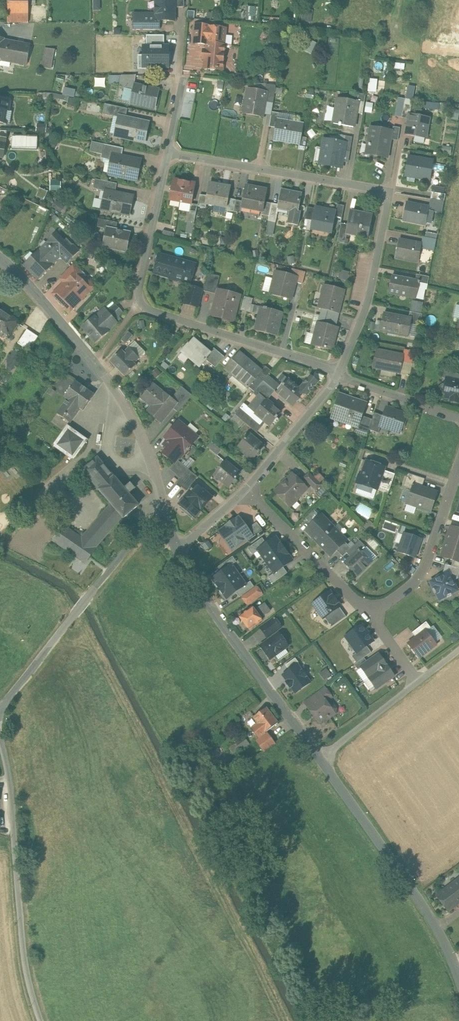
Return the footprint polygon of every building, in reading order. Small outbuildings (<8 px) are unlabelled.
[(8,22),(29,22),(29,0),(8,0),(8,22)] [(156,13),(133,13),(133,29),(160,29),(160,21),(174,21),(174,6),(177,6),(177,0),(156,0),(156,13)] [(258,20),(259,6),(247,5),(246,19),(258,20)] [(312,14),(304,13),(303,21),(310,22),(312,14)] [(212,26),(195,25),(193,43),(206,44),(207,43),(210,44),(212,26)] [(166,44),(165,34),(147,34),(147,43),(143,44),(143,54),(139,54),(139,68),(153,67),(153,64),(169,64),(169,44),(166,44)] [(0,37),(0,61),(1,61),(1,60),(27,64),(30,45),(4,40),(5,38),(0,37)] [(305,50),(312,53),(317,42),(310,39),(305,50)] [(210,44),(207,43),(206,44),(206,51),(203,51),(203,59),(205,59),(204,69),(219,70),(220,62),(224,63),(226,45),(210,44)] [(55,49),(45,48),(42,67),(51,69),(55,49)] [(134,75),(122,75),(119,87),(125,88),(126,84),(132,85),(134,75)] [(159,90),(134,85),(131,102),(155,108),(159,90)] [(64,93),(53,93),(52,100),(69,100),(69,97),(75,97),(76,88),(64,87),(64,93)] [(268,92),(247,88),(243,113),(264,117),(266,102),(268,92)] [(275,93),(268,92),(266,102),(273,103),(275,93)] [(366,94),(359,94),(358,101),(356,113),(363,114),(365,102),(366,94)] [(358,101),(338,98),(334,123),(339,124),(339,125),(341,125),(354,127),(356,113),(358,101)] [(0,99),(0,122),(7,123),(3,122),(5,110),(9,111),(11,101),(0,99)] [(365,111),(373,112),(373,102),(366,101),(365,111)] [(439,110),(440,103),(428,101),(426,107),(439,110)] [(128,109),(105,104),(103,114),(118,117),(118,116),(126,118),(128,109)] [(412,106),(404,104),(402,117),(409,119),(410,114),(412,106)] [(279,113),(272,112),(269,127),(276,128),(278,120),(279,113)] [(410,114),(409,119),(406,135),(426,138),(429,118),(410,114)] [(126,118),(118,116),(118,117),(121,118),(117,136),(144,142),(148,123),(126,118)] [(278,120),(276,128),(274,140),(299,144),(300,144),(301,137),(303,124),(278,120)] [(390,131),(370,127),(368,144),(370,147),(369,154),(388,157),(390,144),(388,144),(390,131)] [(400,128),(394,127),(392,138),(398,139),(400,128)] [(345,136),(344,141),(345,142),(343,151),(350,152),(353,137),(345,136)] [(38,137),(12,137),(12,149),(37,149),(38,137)] [(307,138),(301,137),(300,144),(299,144),(298,149),(305,151),(307,138)] [(330,139),(325,138),(321,164),(341,167),(342,162),(343,151),(345,142),(344,141),(330,139)] [(123,148),(92,142),(90,152),(102,154),(101,158),(113,161),(114,154),(122,156),(123,148)] [(442,146),(441,153),(451,154),(452,147),(442,146)] [(350,152),(343,151),(342,162),(348,163),(350,152)] [(122,156),(114,154),(113,161),(110,175),(136,180),(141,160),(122,156)] [(434,160),(409,156),(405,177),(430,181),(430,179),(433,164),(434,160)] [(433,164),(430,179),(435,180),(437,172),(439,173),(441,165),(433,164)] [(51,179),(51,189),(61,189),(62,179),(51,179)] [(117,184),(95,179),(93,188),(105,191),(105,190),(115,192),(117,184)] [(184,182),(173,180),(170,200),(181,202),(184,182)] [(195,184),(184,182),(181,202),(192,204),(195,184)] [(230,187),(210,183),(207,196),(206,203),(207,203),(226,207),(227,207),(229,198),(231,187),(230,187)] [(439,193),(446,194),(447,185),(444,185),(443,188),(440,188),(439,193)] [(243,201),(242,206),(263,210),(265,202),(267,191),(245,186),(243,201)] [(115,192),(105,190),(105,191),(104,191),(106,191),(102,209),(129,215),(133,196),(115,192)] [(302,194),(282,190),(279,205),(278,207),(279,207),(291,209),(288,224),(298,226),(301,212),(298,212),(302,194)] [(432,199),(444,201),(446,194),(439,193),(432,192),(431,199),(432,199)] [(94,208),(100,209),(103,196),(97,194),(94,208)] [(206,208),(207,203),(206,203),(207,196),(200,195),(198,207),(206,208)] [(236,200),(229,198),(227,207),(226,207),(225,210),(234,212),(236,200)] [(444,201),(432,199),(431,208),(436,209),(436,212),(442,213),(444,201)] [(243,201),(236,200),(234,212),(241,213),(242,206),(243,201)] [(272,203),(265,202),(263,210),(262,215),(269,216),(272,203)] [(279,205),(272,203),(269,216),(268,221),(276,222),(279,207),(278,207),(279,205)] [(429,208),(406,203),(403,220),(426,224),(429,208)] [(345,206),(337,204),(336,212),(335,217),(342,218),(345,206)] [(206,208),(198,207),(197,210),(195,218),(204,220),(206,208)] [(305,219),(312,221),(314,208),(308,207),(305,219)] [(336,212),(314,208),(312,221),(311,228),(332,232),(335,217),(336,212)] [(197,210),(190,209),(188,221),(189,222),(194,223),(195,223),(195,218),(197,210)] [(372,216),(351,212),(348,225),(347,232),(368,236),(372,216)] [(118,222),(98,218),(96,226),(107,228),(107,227),(116,229),(118,222)] [(311,228),(312,221),(305,219),(304,229),(310,231),(311,228)] [(348,225),(341,223),(337,242),(345,243),(347,232),(348,225)] [(116,229),(107,227),(107,228),(103,247),(127,252),(131,232),(116,229)] [(175,233),(163,230),(162,236),(173,238),(175,233)] [(42,247),(24,265),(38,279),(61,257),(67,263),(79,251),(74,246),(70,249),(55,234),(46,242),(42,247)] [(437,239),(423,237),(425,238),(423,245),(430,246),(429,250),(434,251),(437,239)] [(422,244),(399,240),(396,257),(418,261),(422,244)] [(196,264),(159,254),(154,273),(191,283),(196,264)] [(73,265),(62,276),(66,280),(77,270),(73,265)] [(306,272),(292,269),(291,274),(297,276),(296,282),(303,284),(306,272)] [(340,269),(339,278),(348,280),(350,271),(340,269)] [(92,284),(77,270),(66,280),(70,284),(57,297),(65,306),(67,303),(73,309),(86,295),(83,292),(92,284)] [(291,274),(276,271),(270,294),(291,300),(296,282),(297,276),(291,274)] [(220,276),(208,273),(204,291),(215,294),(220,276)] [(429,277),(417,274),(416,280),(419,281),(419,283),(428,285),(429,277)] [(416,280),(392,275),(388,293),(416,299),(419,283),(419,281),(416,280)] [(344,290),(325,285),(319,308),(328,310),(338,313),(339,312),(344,290)] [(202,289),(189,286),(185,303),(198,307),(202,289)] [(229,290),(226,292),(219,290),(213,316),(232,321),(239,295),(235,294),(233,291),(229,290)] [(253,299),(245,296),(241,310),(249,312),(251,304),(253,299)] [(412,300),(411,310),(422,312),(424,302),(412,300)] [(262,307),(251,304),(249,312),(260,315),(262,307)] [(282,312),(267,308),(268,308),(264,307),(262,307),(260,315),(256,330),(276,335),(282,312)] [(0,309),(0,332),(8,337),(19,321),(0,309)] [(117,322),(107,310),(98,319),(107,330),(117,322)] [(338,313),(328,310),(326,317),(338,320),(340,313),(339,312),(338,313)] [(422,314),(410,312),(409,318),(412,319),(411,324),(420,326),(422,314)] [(409,318),(384,314),(385,313),(384,313),(380,331),(381,331),(408,336),(411,324),(412,319),(409,318)] [(338,320),(326,317),(320,315),(318,322),(336,326),(338,320)] [(95,316),(82,327),(96,343),(109,332),(107,330),(98,319),(95,316)] [(336,326),(318,322),(312,345),(332,350),(338,327),(336,326)] [(38,337),(27,329),(18,344),(29,351),(38,337)] [(127,342),(133,334),(128,331),(122,339),(127,342)] [(176,336),(172,333),(167,340),(171,343),(176,336)] [(210,353),(194,339),(189,345),(188,344),(182,352),(200,367),(206,360),(207,359),(206,359),(211,353),(210,353)] [(145,353),(135,342),(124,352),(135,363),(145,353)] [(225,357),(214,348),(210,353),(211,353),(206,359),(207,359),(206,360),(216,368),(225,357)] [(405,349),(403,355),(404,355),(403,362),(412,364),(415,351),(405,349)] [(124,352),(122,350),(111,361),(125,376),(136,365),(135,363),(124,352)] [(403,355),(376,350),(373,367),(382,369),(396,372),(400,373),(403,362),(404,355),(403,355)] [(261,372),(239,353),(226,368),(249,387),(262,372),(261,372)] [(412,364),(403,362),(400,373),(410,375),(412,367),(412,364)] [(262,372),(249,387),(254,392),(259,385),(264,380),(268,376),(272,371),(266,366),(261,372),(262,372)] [(412,367),(410,375),(419,376),(420,369),(412,367)] [(395,378),(396,372),(382,369),(380,375),(395,378)] [(444,371),(443,378),(446,379),(447,378),(458,381),(458,374),(444,371)] [(279,385),(268,376),(264,380),(274,389),(275,390),(279,385)] [(311,376),(300,389),(305,392),(304,393),(306,395),(317,382),(311,376)] [(447,378),(446,379),(445,388),(448,389),(446,397),(451,399),(451,400),(458,402),(458,400),(458,381),(447,378)] [(300,389),(288,379),(277,392),(293,406),(304,393),(305,392),(300,389)] [(274,389),(264,380),(259,385),(269,394),(274,389)] [(94,395),(76,381),(65,397),(68,399),(81,408),(83,410),(94,395)] [(163,393),(152,385),(141,398),(142,399),(143,398),(153,406),(149,412),(147,411),(161,422),(173,407),(177,402),(172,398),(164,392),(163,393)] [(269,394),(259,385),(254,392),(253,393),(258,397),(260,394),(265,399),(269,394)] [(192,395),(182,386),(172,398),(177,402),(173,407),(178,412),(192,395)] [(258,397),(249,407),(256,413),(267,400),(265,399),(260,394),(258,397)] [(366,404),(340,395),(332,417),(358,426),(358,424),(359,424),(362,416),(366,404)] [(81,408),(68,399),(57,414),(70,423),(81,408)] [(280,412),(267,401),(268,400),(267,400),(256,413),(271,426),(278,417),(278,416),(281,412),(281,411),(280,412)] [(261,424),(241,408),(235,414),(244,422),(255,431),(261,424)] [(406,415),(387,408),(384,416),(381,425),(400,432),(406,415)] [(384,416),(375,413),(372,419),(369,429),(379,433),(381,425),(384,416)] [(235,414),(226,425),(235,432),(244,422),(235,414)] [(372,419),(362,416),(359,424),(358,424),(358,426),(356,430),(368,434),(369,429),(372,419)] [(198,438),(178,422),(165,437),(169,440),(165,446),(168,448),(164,454),(174,462),(178,457),(180,459),(188,450),(189,451),(191,450),(189,448),(198,438)] [(87,440),(68,426),(54,446),(73,460),(87,440)] [(264,446),(249,434),(238,447),(246,454),(246,455),(252,461),(259,453),(259,454),(260,452),(264,446)] [(222,450),(212,442),(208,447),(218,456),(222,450)] [(189,468),(195,461),(191,457),(185,463),(189,468)] [(102,516),(82,539),(63,526),(54,541),(86,563),(96,548),(95,548),(122,517),(124,518),(139,506),(129,494),(135,489),(131,484),(124,489),(98,458),(83,471),(111,504),(101,516),(102,516)] [(178,460),(171,469),(181,479),(189,469),(178,460)] [(225,461),(214,474),(229,487),(237,478),(236,478),(240,473),(239,473),(226,462),(225,461)] [(385,467),(367,461),(361,476),(359,475),(357,482),(359,483),(359,484),(373,488),(377,490),(378,486),(384,470),(385,467)] [(189,469),(181,479),(177,483),(186,491),(198,477),(189,469)] [(395,474),(384,470),(378,486),(389,490),(395,474)] [(322,485),(309,472),(303,478),(316,491),(322,485)] [(425,479),(408,473),(404,486),(412,489),(414,484),(422,487),(425,479)] [(307,488),(293,474),(275,492),(289,506),(307,488)] [(196,484),(185,497),(185,498),(180,504),(188,511),(193,505),(201,511),(212,498),(196,484)] [(373,488),(359,484),(357,488),(371,493),(373,488)] [(422,487),(414,484),(412,489),(407,503),(431,511),(437,492),(422,487)] [(320,516),(314,510),(306,518),(312,525),(320,516)] [(312,525),(306,530),(318,543),(334,528),(322,515),(320,516),(312,525)] [(240,517),(219,532),(220,533),(223,531),(226,535),(225,541),(232,550),(247,539),(252,535),(248,529),(244,528),(245,524),(240,517)] [(265,533),(257,522),(248,529),(252,535),(247,539),(250,544),(265,533)] [(451,526),(447,541),(458,545),(458,528),(451,526)] [(334,528),(318,543),(331,556),(337,550),(345,542),(347,541),(334,528)] [(397,551),(416,558),(424,538),(404,531),(397,551)] [(285,567),(294,561),(277,535),(266,542),(263,538),(252,545),(271,574),(269,576),(274,582),(289,572),(285,567)] [(367,547),(360,540),(352,548),(347,553),(351,557),(359,549),(362,552),(367,547)] [(447,541),(442,557),(453,560),(458,562),(458,545),(447,541)] [(345,542),(337,550),(343,557),(347,553),(352,548),(345,542)] [(351,557),(345,563),(358,576),(372,562),(362,552),(359,549),(351,557)] [(247,582),(233,559),(209,574),(227,602),(254,585),(251,580),(247,582)] [(446,564),(443,573),(444,575),(448,573),(453,581),(458,578),(458,575),(458,568),(452,566),(446,564)] [(444,575),(431,582),(440,599),(446,596),(447,598),(452,595),(451,593),(457,590),(453,581),(448,573),(444,575)] [(257,587),(242,597),(248,605),(262,594),(257,587)] [(330,592),(313,603),(324,618),(325,617),(339,607),(340,606),(330,592)] [(265,604),(255,611),(260,618),(270,611),(265,604)] [(253,607),(240,617),(249,629),(262,620),(260,618),(255,611),(253,607)] [(339,607),(325,617),(332,627),(346,617),(339,607)] [(275,617),(260,628),(267,638),(282,627),(275,617)] [(426,621),(412,632),(416,638),(426,631),(431,627),(426,621)] [(373,641),(362,625),(346,636),(357,652),(357,653),(367,646),(373,641)] [(260,643),(267,638),(261,629),(254,633),(260,643)] [(416,638),(408,644),(419,658),(436,644),(426,631),(416,638)] [(279,633),(261,646),(270,659),(288,646),(279,633)] [(367,646),(357,653),(357,652),(352,656),(357,663),(364,658),(372,652),(367,646)] [(368,662),(361,667),(361,668),(369,678),(387,665),(379,654),(368,662)] [(357,663),(354,664),(358,670),(361,668),(361,667),(368,662),(364,658),(357,663)] [(290,669),(282,674),(295,694),(313,683),(298,659),(288,665),(290,669)] [(387,665),(369,678),(376,688),(394,676),(387,665)] [(332,697),(325,688),(315,696),(318,701),(323,697),(326,701),(332,697)] [(326,701),(323,697),(318,701),(308,708),(316,718),(315,722),(318,725),(322,726),(325,724),(326,719),(331,715),(334,713),(335,709),(333,706),(328,705),(327,703),(326,701)] [(266,708),(254,717),(258,724),(252,729),(259,738),(278,723),(266,708)] [(268,733),(256,742),(264,752),(275,744),(268,733)] [(244,737),(229,748),(233,753),(239,749),(241,750),(250,744),(244,737)] [(438,896),(448,910),(458,902),(458,880),(438,896)]
